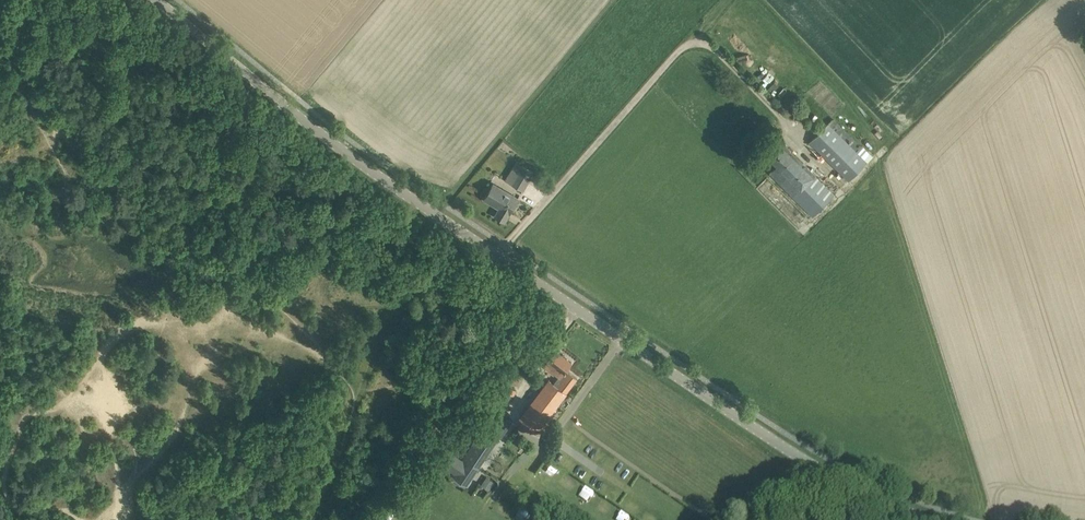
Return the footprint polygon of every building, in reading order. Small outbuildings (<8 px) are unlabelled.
[(849,181),(873,157),(833,118),(808,142),(849,181)] [(780,140),(765,155),(775,165),(769,172),(814,215),(835,194),(780,140)] [(521,164),(510,183),(522,190),(534,172),(521,164)] [(493,183),(484,198),(500,207),(495,215),(504,221),(509,213),(518,198),(493,183)] [(572,362),(555,350),(543,367),(553,374),(554,373),(558,376),(553,382),(548,378),(519,417),(537,431),(566,392),(571,386),(577,377),(569,371),(568,372),(566,370),(572,362)] [(491,403),(503,411),(517,390),(505,382),(491,403)] [(500,436),(502,437),(512,421),(501,413),(491,428),(485,425),(461,461),(453,455),(445,467),(453,472),(452,475),(466,485),(500,436)] [(543,470),(553,475),(558,466),(548,461),(543,470)] [(489,489),(495,481),(488,476),(482,485),(489,489)] [(581,495),(589,499),(593,490),(584,487),(581,495)] [(499,510),(509,513),(512,503),(502,500),(499,510)] [(628,516),(621,512),(616,519),(617,519),(626,519),(628,516)]
